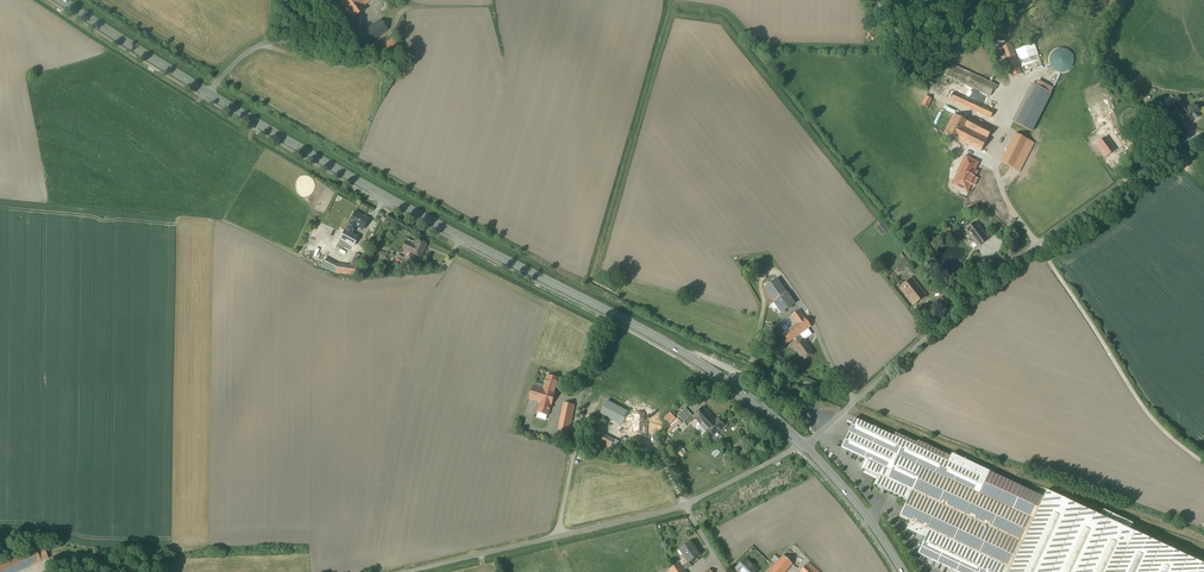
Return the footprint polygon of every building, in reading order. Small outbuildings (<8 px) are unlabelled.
[(349,20),(359,12),(357,10),(371,0),(334,0),(349,20)] [(376,22),(355,36),(362,47),(363,46),(383,31),(376,22)] [(385,49),(398,45),(395,36),(383,41),(385,49)] [(1021,72),(1041,66),(1033,43),(1013,50),(1010,42),(1001,45),(1012,76),(1022,73),(1021,72)] [(1073,67),(1066,47),(1046,53),(1053,74),(1073,67)] [(950,65),(944,77),(988,97),(994,85),(950,65)] [(1050,94),(1029,84),(1010,123),(1030,133),(1050,94)] [(995,110),(953,92),(950,101),(991,118),(995,110)] [(931,100),(925,97),(921,105),(927,108),(931,100)] [(1178,107),(1182,104),(1182,103),(1177,97),(1167,106),(1172,112),(1178,107)] [(1154,101),(1147,107),(1155,115),(1157,113),(1163,120),(1168,116),(1154,101)] [(1187,110),(1182,104),(1178,107),(1183,113),(1183,114),(1190,122),(1200,112),(1193,105),(1187,110)] [(952,114),(942,135),(979,153),(990,129),(966,118),(965,121),(952,114)] [(1126,139),(1119,129),(1110,135),(1119,148),(1125,144),(1133,155),(1142,149),(1132,135),(1126,139)] [(1033,145),(1013,135),(999,163),(1019,173),(1033,145)] [(1094,141),(1100,157),(1114,152),(1108,135),(1094,141)] [(977,166),(963,160),(951,187),(963,193),(967,185),(974,189),(980,176),(974,173),(977,166)] [(368,219),(354,212),(352,211),(342,233),(340,232),(334,244),(361,257),(365,249),(354,243),(356,238),(350,235),(354,228),(362,232),(368,219)] [(876,227),(883,234),(889,228),(882,221),(876,227)] [(973,222),(962,231),(976,248),(986,239),(973,222)] [(428,243),(415,237),(411,245),(404,241),(399,250),(419,260),(428,243)] [(329,257),(325,266),(348,277),(350,272),(355,274),(360,265),(354,263),(352,268),(329,257)] [(775,280),(762,288),(779,313),(793,305),(775,280)] [(906,281),(897,289),(912,306),(921,299),(906,281)] [(924,309),(916,315),(923,324),(931,317),(924,309)] [(797,312),(790,317),(795,325),(782,334),(788,345),(810,330),(797,312)] [(803,339),(791,348),(801,363),(813,354),(803,339)] [(557,378),(546,375),(541,389),(529,385),(525,399),(538,403),(535,414),(546,417),(557,378)] [(604,401),(597,415),(620,426),(623,419),(629,422),(625,430),(637,436),(645,421),(632,415),(631,417),(625,414),(626,412),(604,401)] [(574,405),(562,403),(556,434),(568,436),(574,405)] [(707,431),(708,430),(717,422),(716,420),(704,407),(693,417),(694,418),(707,431)] [(694,418),(693,417),(685,408),(677,416),(684,423),(687,420),(689,423),(694,418)] [(674,419),(669,413),(663,419),(669,424),(674,419)] [(717,422),(708,430),(713,436),(724,425),(718,419),(716,420),(717,422)] [(852,419),(837,449),(867,461),(880,467),(914,482),(905,502),(897,517),(931,533),(919,558),(949,571),(1010,571),(1043,499),(920,444),(918,448),(852,419)] [(612,440),(601,435),(595,448),(606,453),(612,440)] [(913,482),(867,462),(863,471),(875,477),(871,486),(904,501),(913,482)] [(1047,492),(1043,499),(1010,571),(1203,571),(1203,563),(1047,492)] [(700,554),(691,540),(680,547),(685,556),(689,561),(700,554)] [(0,561),(0,571),(17,571),(49,557),(42,542),(0,561)] [(781,571),(785,571),(793,564),(783,555),(774,566),(781,571)] [(687,568),(691,565),(689,561),(685,556),(669,565),(673,571),(689,571),(687,568)] [(745,559),(736,569),(740,571),(755,571),(757,570),(745,559)] [(808,559),(800,568),(804,571),(822,571),(808,559)]
